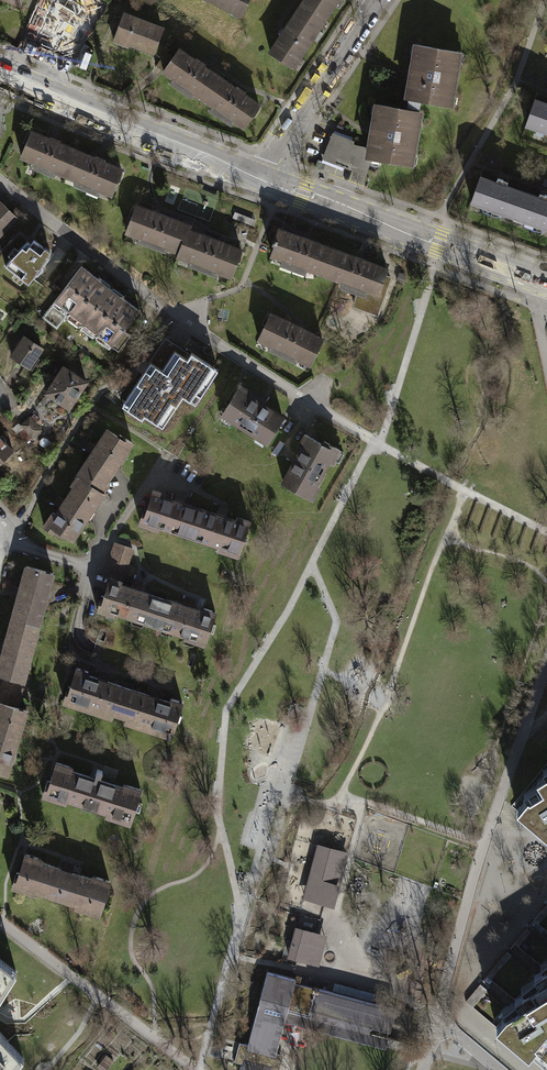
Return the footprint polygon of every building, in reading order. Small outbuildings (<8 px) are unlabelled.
[(43,17),(46,18),(36,42),(45,46),(43,51),(61,58),(79,27),(78,26),(89,8),(74,0),(50,0),(43,17)] [(271,54),(298,70),(343,0),(306,0),(289,26),(283,36),(271,54)] [(133,14),(123,10),(111,40),(128,47),(129,44),(153,54),(154,52),(158,41),(164,26),(133,14)] [(169,48),(158,41),(154,52),(161,58),(156,65),(162,70),(172,56),(167,52),(169,48)] [(412,71),(405,108),(420,111),(422,101),(448,106),(458,51),(417,43),(412,71)] [(199,60),(179,46),(172,56),(162,70),(162,71),(172,78),(169,83),(191,98),(194,94),(211,106),(209,110),(230,125),(234,120),(244,127),(261,103),(240,88),(199,60)] [(532,99),(523,124),(525,124),(546,132),(546,105),(532,99)] [(373,131),(370,149),(368,158),(374,159),(410,165),(420,111),(405,108),(378,103),(374,125),(373,131)] [(63,177),(75,149),(30,130),(18,159),(63,177)] [(374,159),(368,158),(370,149),(353,146),(352,141),(347,139),(335,134),(326,157),(367,173),(374,159)] [(121,168),(75,149),(63,177),(110,197),(121,168)] [(480,175),(471,201),(483,205),(481,209),(485,213),(495,216),(501,215),(503,212),(524,220),(523,223),(527,227),(537,231),(542,230),(544,227),(546,228),(546,194),(544,193),(539,191),(537,196),(505,185),(507,180),(502,178),(496,176),(495,180),(480,175)] [(17,218),(0,202),(0,236),(17,218)] [(124,233),(177,253),(182,238),(186,239),(190,227),(192,224),(136,202),(124,233)] [(255,219),(235,212),(233,218),(253,225),(255,219)] [(278,225),(268,254),(282,259),(280,264),(304,273),(306,268),(341,281),(340,285),(357,291),(366,294),(368,290),(379,294),(386,276),(390,266),(360,255),(306,236),(278,225)] [(243,247),(190,227),(186,239),(182,238),(177,253),(175,257),(231,278),(243,247)] [(26,241),(4,266),(27,283),(50,253),(32,240),(30,243),(26,241)] [(81,266),(53,301),(111,346),(117,351),(129,336),(123,331),(138,311),(81,266)] [(388,276),(386,276),(379,294),(368,290),(366,294),(357,291),(354,306),(377,314),(390,277),(388,276)] [(271,311),(258,338),(270,344),(267,349),(295,363),(298,357),(311,364),(324,337),(271,311)] [(27,329),(10,351),(31,366),(47,344),(27,329)] [(175,351),(162,370),(150,362),(143,374),(122,406),(142,419),(145,415),(162,427),(183,396),(196,404),(218,370),(192,353),(187,359),(180,354),(175,351)] [(69,405),(92,377),(67,357),(44,386),(69,405)] [(240,385),(222,413),(267,443),(283,417),(261,403),(249,395),(251,392),(240,385)] [(36,436),(44,427),(31,414),(23,422),(36,436)] [(20,422),(14,428),(29,440),(34,434),(20,422)] [(16,444),(0,427),(0,459),(16,444)] [(52,509),(41,527),(47,530),(49,527),(74,542),(105,491),(133,444),(105,427),(75,476),(70,484),(73,485),(56,512),(52,509)] [(294,458),(279,484),(312,502),(320,488),(317,486),(329,464),(333,466),(341,451),(323,441),(321,444),(303,434),(296,447),(299,449),(294,458)] [(285,444),(280,441),(272,453),(276,456),(285,444)] [(145,505),(138,524),(159,531),(160,528),(220,546),(218,550),(240,557),(252,518),(239,514),(237,518),(223,514),(179,500),(165,495),(167,491),(153,487),(147,505),(145,505)] [(135,547),(115,541),(104,574),(124,581),(135,547)] [(0,645),(0,679),(1,680),(23,686),(54,575),(22,567),(0,645)] [(123,580),(109,576),(103,594),(101,594),(96,609),(183,637),(182,640),(205,647),(217,612),(204,608),(203,609),(122,584),(123,580)] [(68,683),(61,703),(120,721),(172,738),(184,701),(171,697),(170,700),(102,678),(88,673),(89,670),(76,666),(71,680),(70,684),(68,683)] [(16,710),(23,686),(1,680),(0,683),(0,705),(16,710)] [(6,779),(26,713),(16,710),(0,705),(0,777),(6,779)] [(73,765),(54,759),(42,796),(66,804),(67,801),(106,813),(105,816),(131,825),(143,788),(124,782),(123,785),(72,768),(73,765)] [(546,773),(537,780),(540,786),(530,798),(528,796),(517,810),(546,835),(546,773)] [(348,853),(319,845),(305,899),(334,906),(348,853)] [(42,857),(23,851),(18,869),(15,868),(9,887),(33,894),(34,891),(75,904),(74,907),(101,915),(112,879),(92,873),(92,875),(41,860),(42,857)] [(327,936),(297,928),(289,958),(298,960),(319,966),(327,936)] [(16,972),(0,960),(0,998),(16,972)] [(545,970),(544,968),(534,974),(537,980),(527,993),(524,991),(515,997),(518,1003),(512,1010),(507,1015),(505,1014),(496,1026),(528,1053),(546,1069),(546,974),(545,970)] [(287,1013),(295,982),(295,979),(267,972),(248,1045),(239,1043),(234,1062),(243,1064),(242,1069),(279,1069),(283,1054),(277,1053),(284,1022),(287,1013)] [(334,981),(331,992),(372,1002),(375,992),(353,987),(334,981)] [(396,1008),(372,1002),(331,992),(319,989),(319,987),(316,987),(314,986),(313,987),(298,983),(295,982),(287,1013),(300,1016),(389,1039),(396,1008)] [(387,1044),(389,1039),(287,1013),(284,1022),(298,1026),(386,1049),(387,1044)] [(23,1058),(0,1032),(0,1069),(12,1069),(23,1058)]
